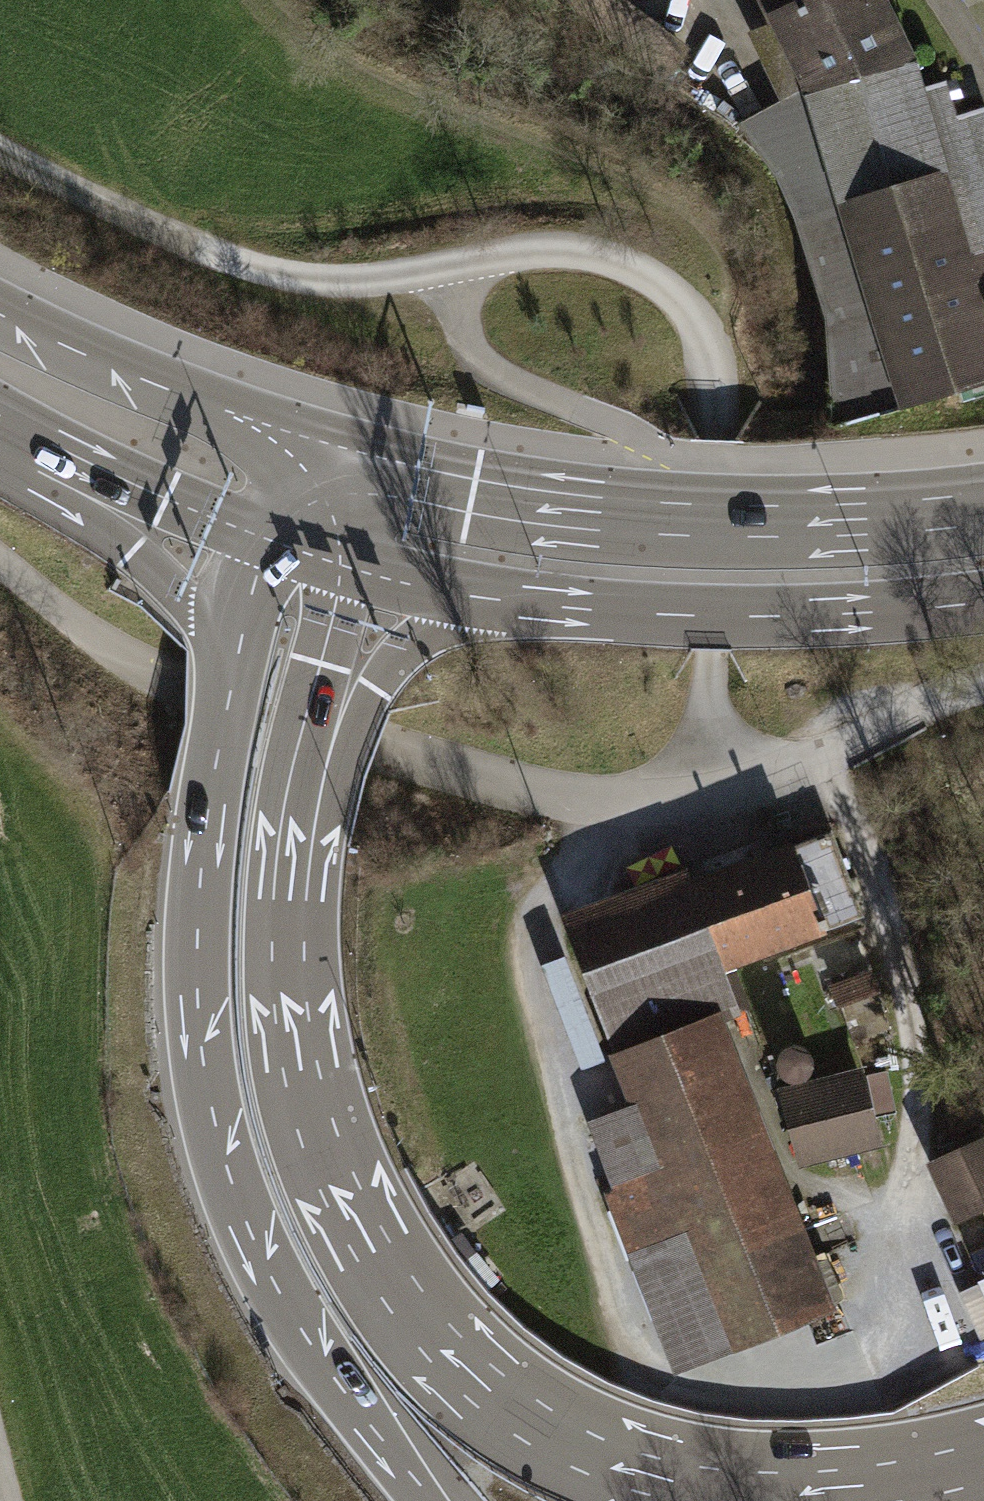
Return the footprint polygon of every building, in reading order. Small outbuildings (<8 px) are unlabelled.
[(793,100),(886,414),(983,381),(983,260),(912,58),(878,0),(752,0),(793,100)] [(829,834),(575,930),(622,1055),(634,1050),(693,1028),(737,1012),(720,968),(860,915),(829,834)] [(840,1003),(876,990),(870,974),(834,987),(840,1003)] [(853,1037),(888,1025),(876,990),(840,1003),(853,1037)] [(652,1094),(711,1072),(693,1028),(634,1050),(652,1094)] [(809,1317),(711,1072),(652,1094),(655,1103),(593,1125),(686,1366),(809,1317)] [(859,1074),(783,1094),(800,1161),(877,1141),(859,1074)] [(936,1165),(965,1211),(983,1200),(983,1140),(981,1136),(936,1165)]
